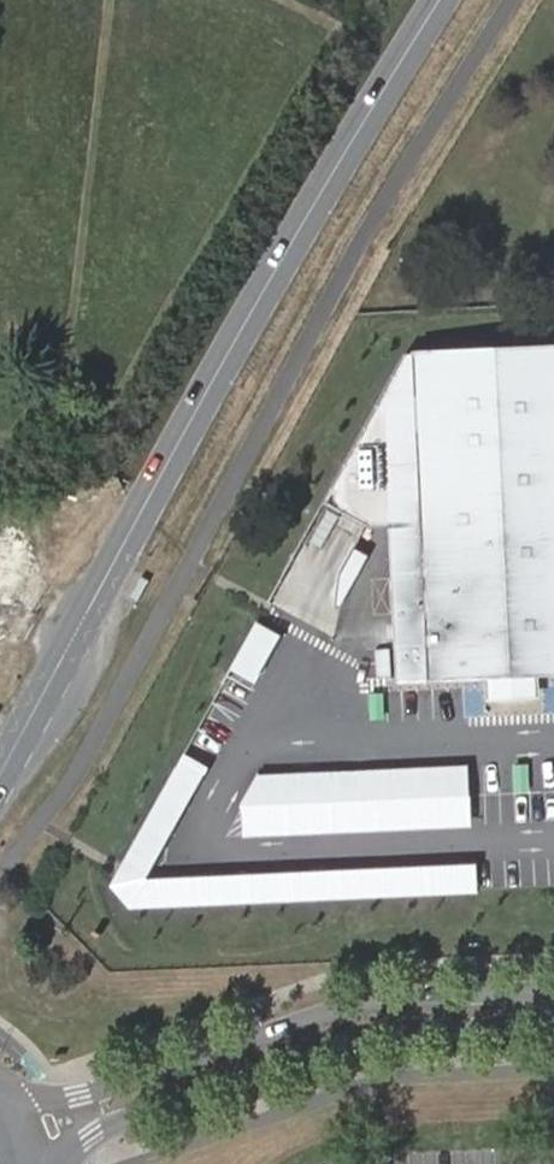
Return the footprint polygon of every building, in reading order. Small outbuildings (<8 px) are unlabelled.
[(409,351),(332,496),(366,519),(390,520),(399,678),(553,673),(553,345),(409,351)]
